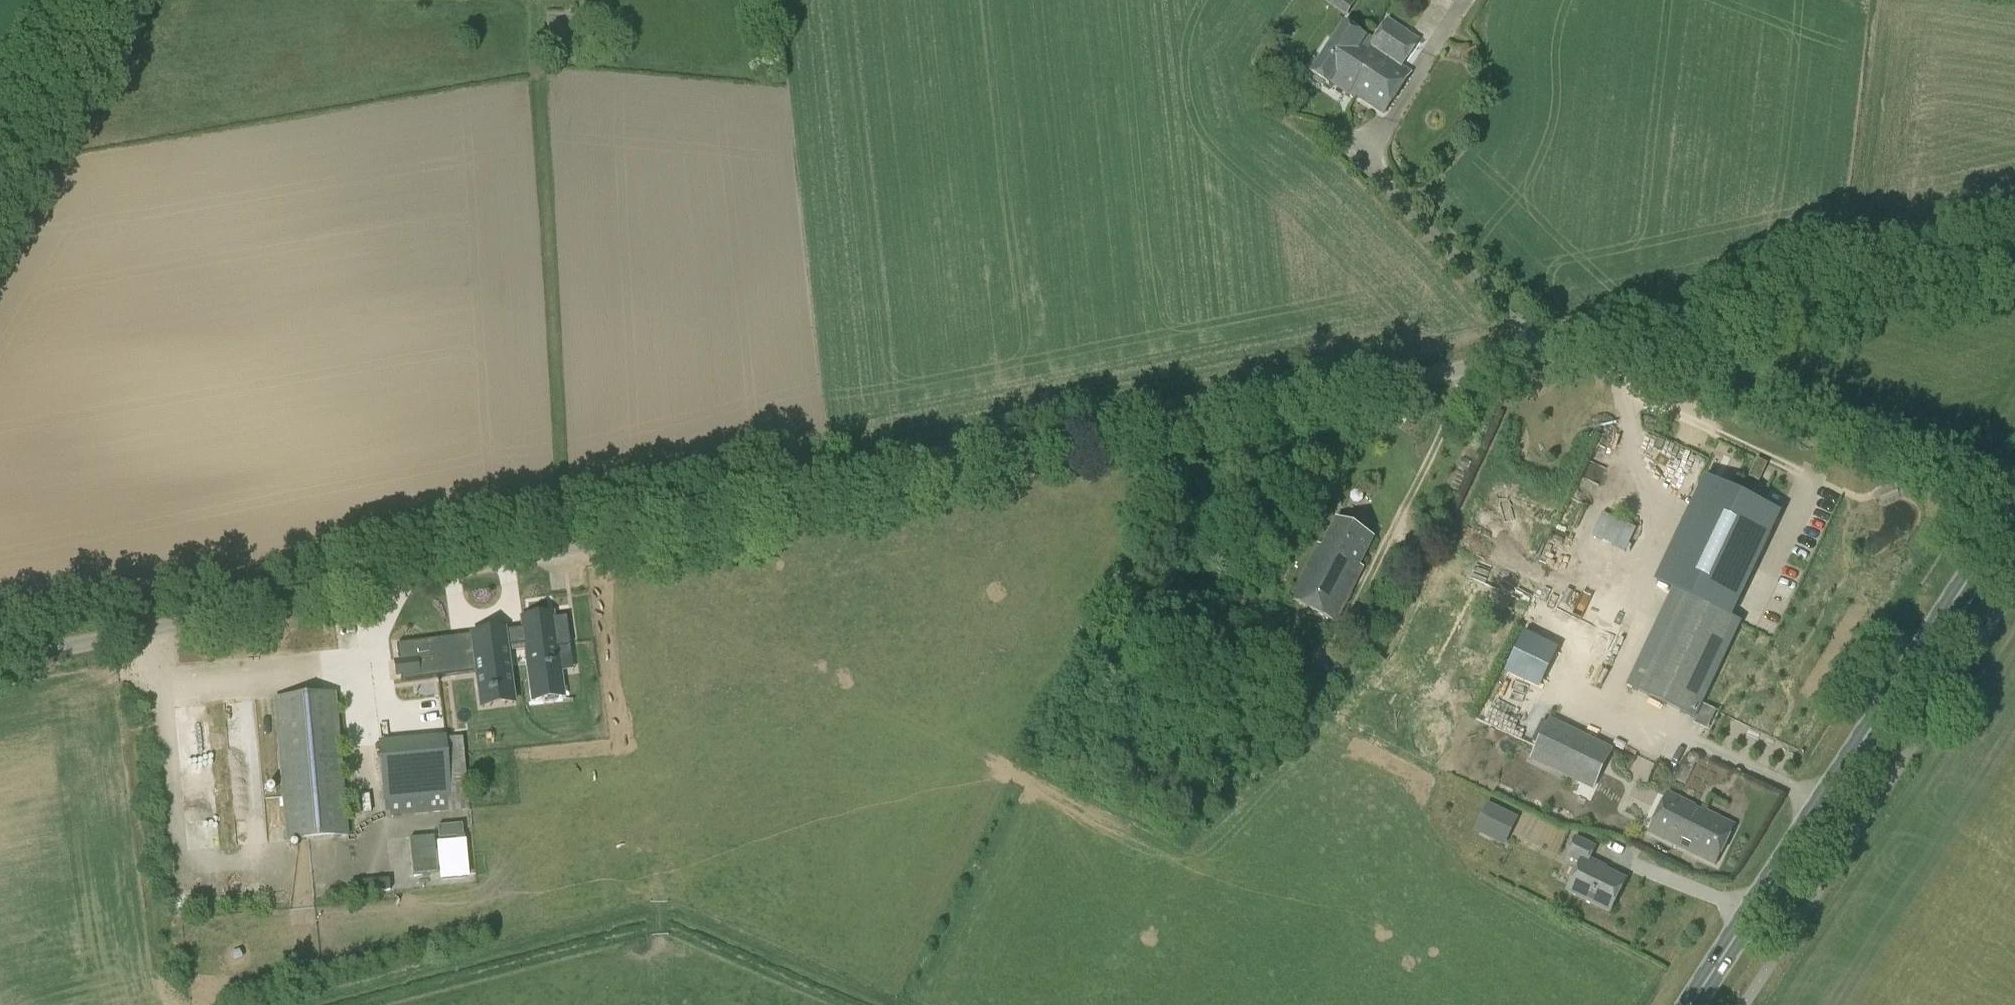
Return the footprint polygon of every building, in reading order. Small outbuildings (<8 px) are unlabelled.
[(1419,43),(1385,21),(1374,39),(1368,35),(1368,36),(1347,23),(1314,74),(1318,76),(1312,81),(1323,88),(1326,82),(1331,85),(1332,82),(1351,94),(1353,92),(1382,110),(1408,70),(1403,66),(1419,43)] [(1751,472),(1748,478),(1759,483),(1762,477),(1751,472)] [(1648,657),(1633,689),(1696,718),(1741,623),(1731,618),(1781,512),(1704,476),(1655,581),(1679,592),(1678,594),(1710,609),(1679,672),(1648,657)] [(1591,536),(1626,552),(1637,528),(1601,512),(1591,536)] [(1362,566),(1375,541),(1336,522),(1323,548),(1320,546),(1294,599),(1339,622),(1366,567),(1362,566)] [(522,619),(530,690),(561,687),(556,648),(566,647),(565,636),(568,636),(566,617),(552,619),(552,615),(522,619)] [(401,684),(457,676),(455,664),(475,661),(479,695),(511,691),(503,633),(472,637),(474,653),(454,656),(452,638),(396,646),(401,684)] [(464,682),(407,685),(409,720),(465,717),(464,682)] [(288,842),(348,837),(335,695),(275,700),(288,842)] [(1580,742),(1572,759),(1601,772),(1608,756),(1580,742)] [(382,785),(384,803),(452,797),(451,779),(382,785)] [(1718,866),(1737,827),(1670,794),(1651,834),(1718,866)] [(1505,846),(1519,818),(1488,803),(1474,831),(1505,846)] [(1613,913),(1628,882),(1590,864),(1597,849),(1577,840),(1569,858),(1583,865),(1570,893),(1613,913)]
